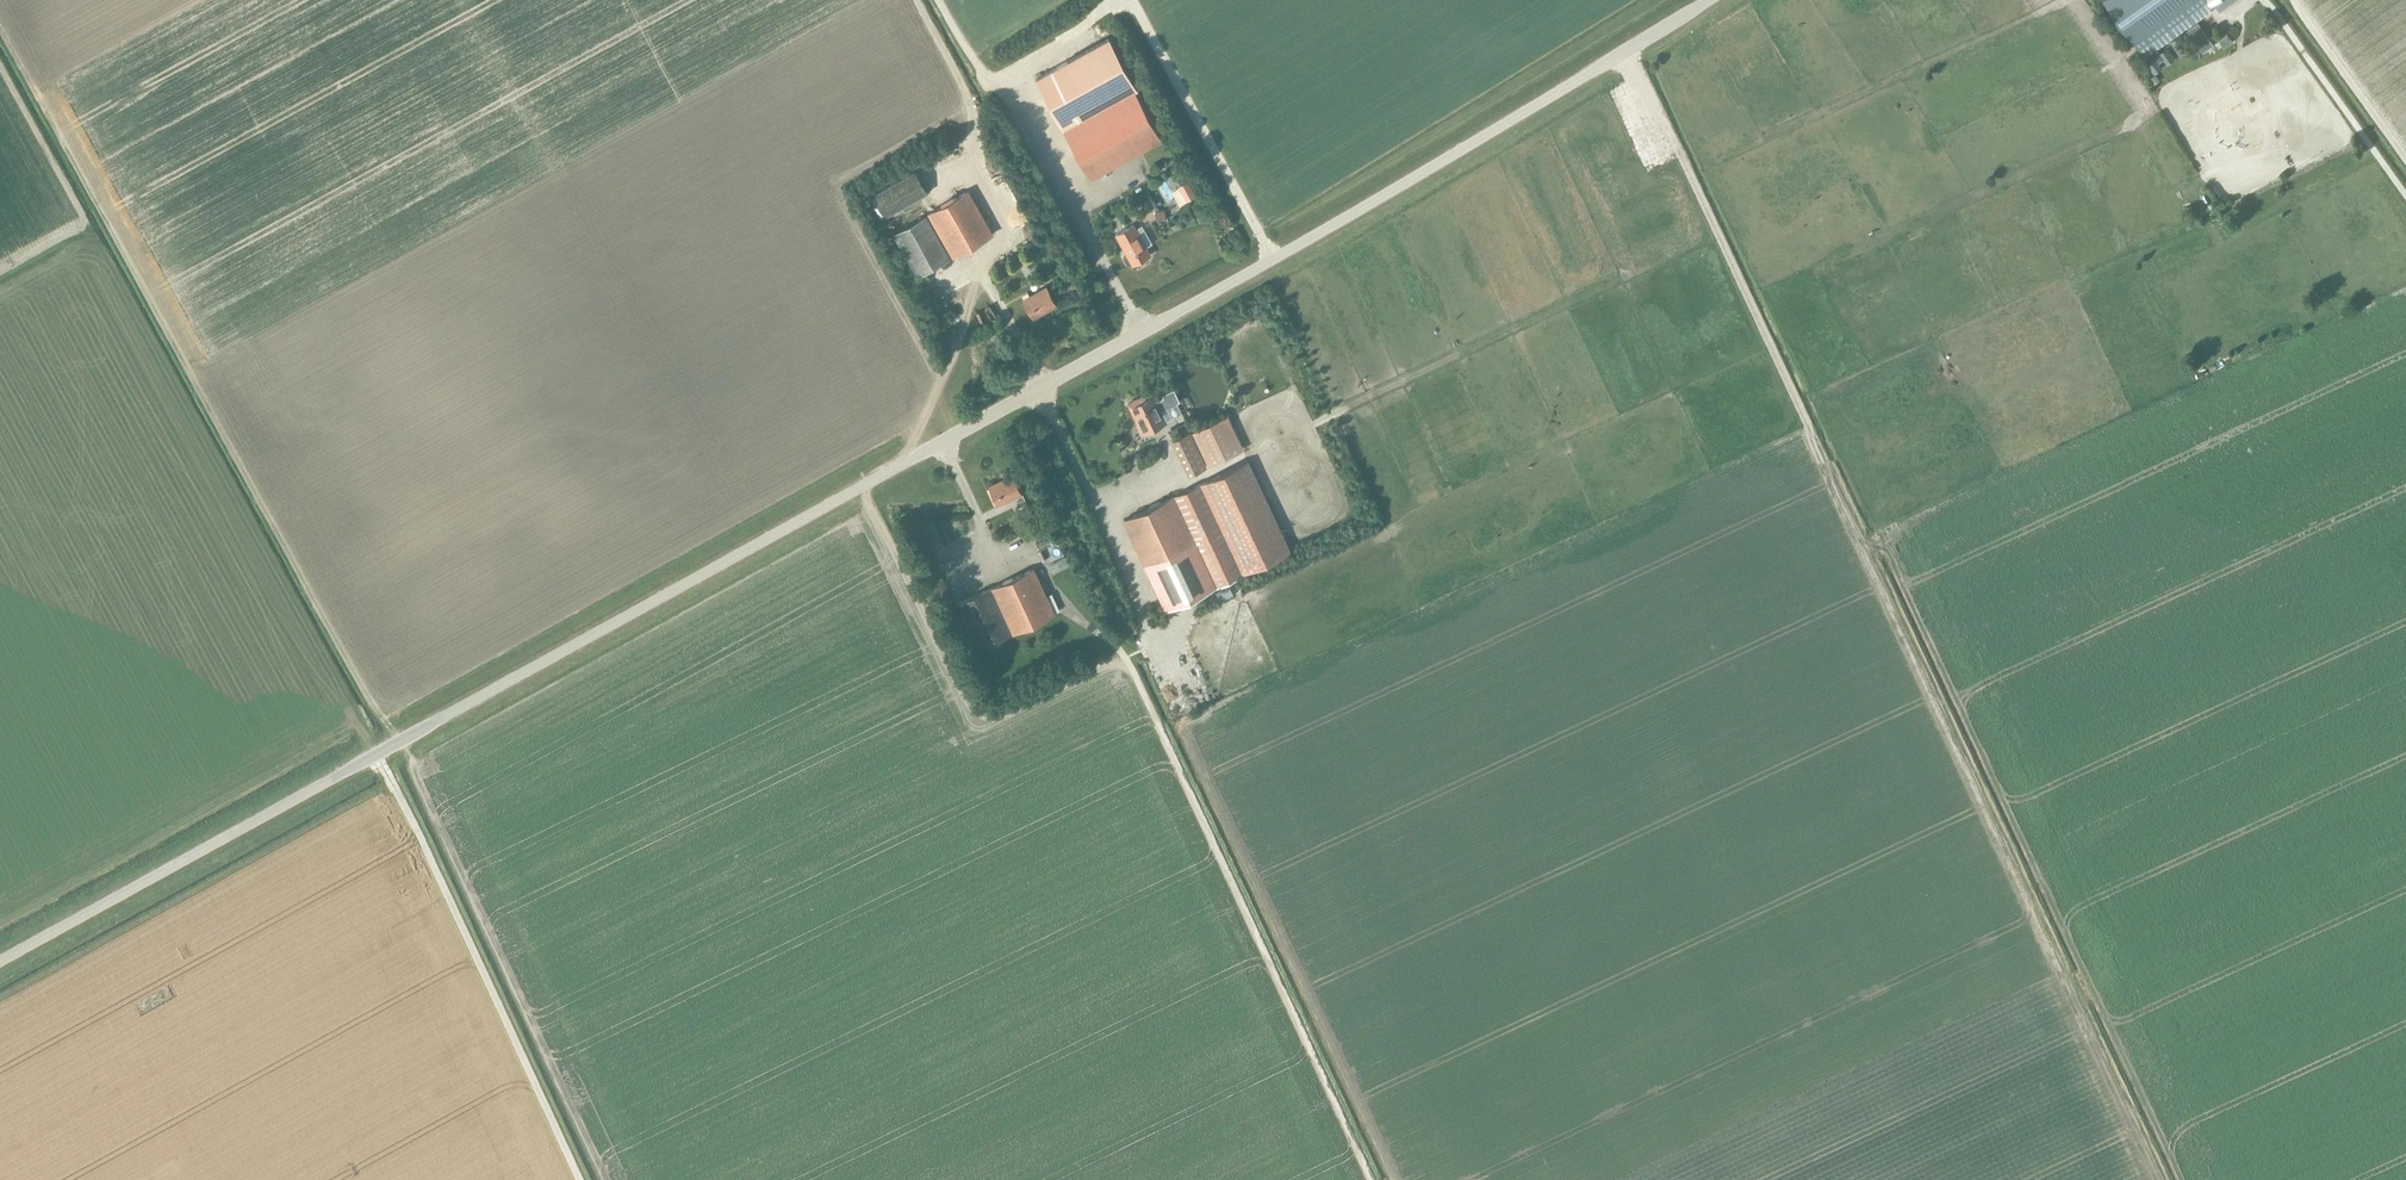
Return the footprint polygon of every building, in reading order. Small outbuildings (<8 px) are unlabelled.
[(2212,4),(2209,0),(2106,0),(2146,56),(2214,7),(2212,4)] [(2187,31),(2203,52),(2214,44),(2198,23),(2187,31)] [(2184,45),(2187,43),(2181,35),(2171,43),(2180,55),(2187,50),(2184,45)] [(1064,131),(1134,93),(1138,91),(1109,38),(1036,79),(1064,131)] [(2159,64),(2164,60),(2166,59),(2169,63),(2175,58),(2168,49),(2147,63),(2154,73),(2160,69),(2157,65),(2159,64)] [(1091,179),(1161,141),(1134,93),(1064,131),(1091,179)] [(886,216),(928,193),(916,170),(873,194),(886,216)] [(953,257),(993,234),(968,191),(928,214),(953,257)] [(917,276),(950,258),(926,215),(893,233),(917,276)] [(1131,266),(1133,265),(1150,255),(1133,225),(1116,234),(1126,252),(1124,254),(1123,257),(1127,265),(1131,266)] [(1033,319),(1057,306),(1046,286),(1022,300),(1033,319)] [(1146,432),(1166,422),(1154,396),(1147,399),(1145,395),(1128,404),(1138,425),(1142,423),(1146,432)] [(1191,474),(1208,466),(1192,432),(1175,440),(1191,474)] [(1248,461),(1200,484),(1243,573),(1290,551),(1248,461)] [(997,506),(1022,495),(1013,475),(988,486),(997,506)] [(1175,496),(1196,541),(1218,585),(1243,573),(1200,484),(1175,496)] [(1175,496),(1123,520),(1145,565),(1196,541),(1175,496)] [(1052,545),(1048,537),(1035,543),(1039,551),(1052,545)] [(1218,585),(1196,541),(1145,565),(1166,610),(1218,585)] [(1033,569),(992,588),(1012,633),(1054,614),(1033,569)] [(992,588),(959,603),(980,648),(1012,633),(992,588)]
